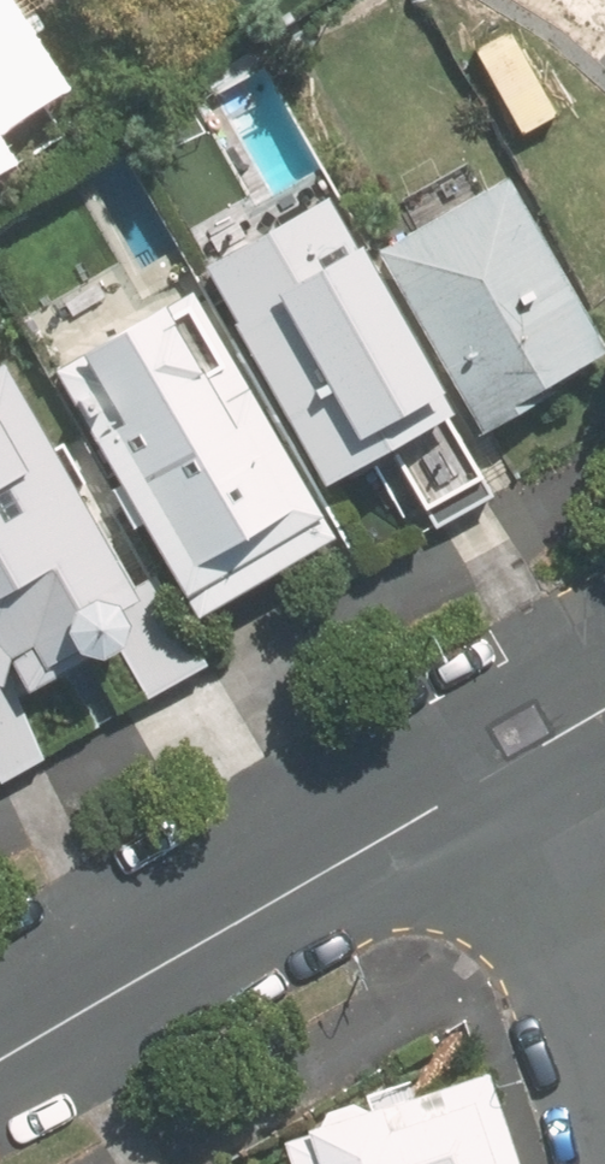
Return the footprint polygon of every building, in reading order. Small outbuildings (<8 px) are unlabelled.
[(44,89),(0,17),(0,116),(44,89)] [(518,398),(604,349),(506,177),(376,251),(474,423),(480,433),(523,408),(518,398)] [(326,475),(449,411),(333,187),(210,250),(326,475)] [(322,533),(183,277),(54,347),(194,602),(322,533)] [(136,598),(19,389),(0,399),(0,685),(2,686),(8,659),(18,680),(87,642),(80,629),(136,598)] [(476,1070),(273,1136),(282,1163),(506,1163),(476,1070)]
